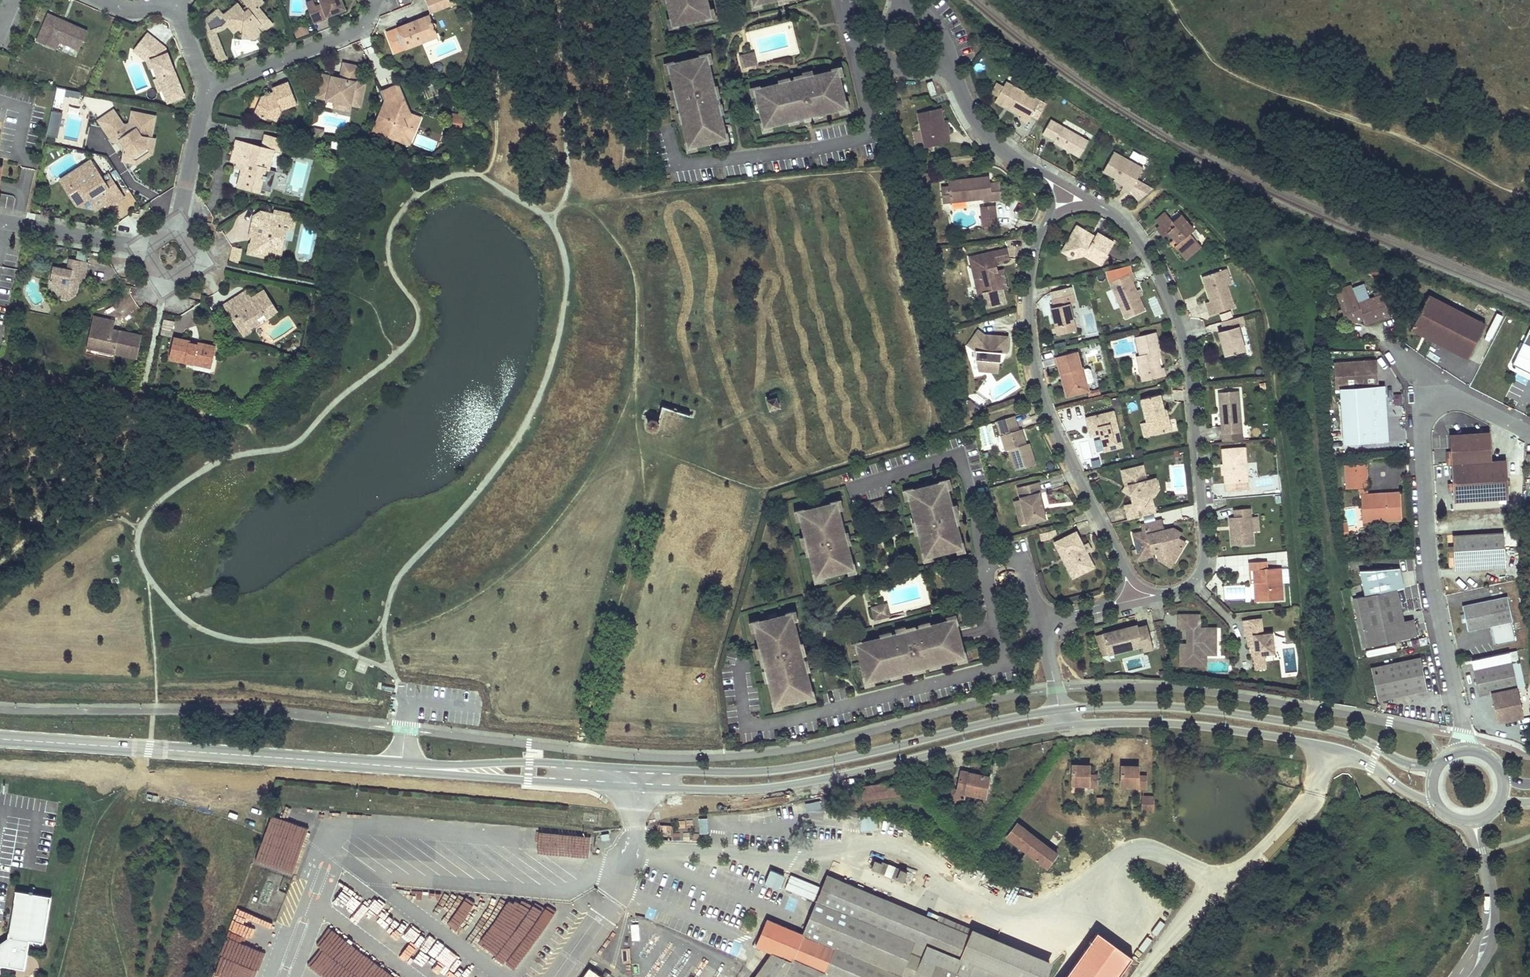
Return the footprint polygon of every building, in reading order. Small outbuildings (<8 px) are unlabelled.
[(268,19),(259,8),(264,3),(261,0),(242,0),(247,6),(249,9),(246,12),(244,10),(238,3),(224,16),(218,10),(203,23),(214,51),(219,49),(213,35),(216,34),(225,30),(228,28),(233,33),(235,35),(239,31),(243,32),(243,39),(256,40),(263,34),(258,28),(268,19)] [(311,17),(314,24),(328,19),(327,17),(344,10),(340,0),(320,0),(322,5),(316,7),(308,10),(311,17)] [(451,0),(426,0),(431,14),(451,6),(454,1),(451,0)] [(705,18),(711,16),(709,8),(707,0),(667,0),(668,2),(671,17),(673,26),(679,24),(687,22),(686,19),(697,16),(698,20),(705,18)] [(754,5),(753,0),(750,0),(752,10),(763,8),(762,3),(754,5)] [(313,1),(306,4),(308,10),(316,7),(313,1)] [(717,18),(714,7),(709,8),(711,16),(705,18),(706,20),(717,18)] [(88,32),(48,15),(37,42),(56,50),(60,42),(80,50),(88,32)] [(429,38),(427,32),(425,27),(432,24),(429,15),(398,27),(406,47),(429,38)] [(673,26),(671,17),(666,19),(669,29),(680,27),(679,24),(673,26)] [(263,34),(273,25),(268,19),(258,28),(263,34)] [(429,38),(436,35),(432,24),(425,27),(427,32),(429,38)] [(142,50),(152,37),(146,33),(133,49),(147,61),(151,59),(153,57),(142,50)] [(225,58),(216,34),(213,35),(219,49),(214,51),(217,59),(218,60),(219,60),(220,60),(225,58)] [(183,95),(165,47),(152,37),(142,50),(153,57),(151,59),(167,100),(169,101),(183,95)] [(709,64),(714,63),(711,52),(700,55),(701,57),(707,56),(709,64)] [(751,58),(750,54),(748,54),(740,56),(743,67),(756,64),(755,58),(751,58)] [(714,141),(719,140),(727,138),(726,132),(725,130),(721,114),(720,109),(721,109),(720,103),(718,103),(717,99),(716,94),(717,94),(716,88),(715,87),(714,87),(709,64),(707,56),(701,57),(693,59),(694,63),(683,66),(682,62),(675,64),(669,65),(671,73),(675,88),(676,94),(674,95),(675,100),(677,108),(679,107),(681,113),(679,113),(681,119),(683,118),(684,122),(683,122),(683,123),(687,139),(688,141),(689,147),(697,145),(703,144),(702,140),(713,137),(714,141)] [(671,73),(669,65),(675,64),(674,61),(663,64),(666,75),(671,73)] [(335,100),(334,104),(334,107),(340,108),(339,111),(343,112),(344,109),(350,111),(351,104),(360,106),(363,85),(355,83),(358,66),(344,63),(341,78),(341,81),(332,80),(333,77),(322,75),(319,87),(328,89),(327,99),(335,100)] [(839,78),(844,77),(842,66),(831,68),(831,71),(837,69),(839,78)] [(799,119),(804,118),(808,117),(808,118),(814,116),(816,116),(815,115),(838,109),(846,107),(845,101),(843,94),(840,95),(837,84),(841,83),(839,78),(837,69),(831,71),(814,75),(808,76),(808,74),(803,75),(795,77),(795,80),(790,81),(789,80),(784,81),(784,84),(780,85),(780,84),(779,84),(763,88),(761,88),(755,90),(757,98),(758,103),(762,102),(765,113),(761,114),(763,121),(764,127),(772,125),(789,121),(793,120),(794,121),(800,120),(799,119)] [(1047,104),(1006,82),(1004,86),(999,94),(998,97),(995,101),(1021,116),(1019,119),(1027,123),(1031,116),(1033,113),(1040,117),(1047,104)] [(287,83),(272,89),(274,92),(270,94),(272,97),(265,100),(262,106),(259,104),(254,115),(265,120),(266,118),(276,122),(281,109),(295,103),(287,83)] [(931,83),(926,85),(930,98),(936,96),(931,83)] [(1004,86),(997,83),(991,93),(998,97),(999,94),(1004,86)] [(382,91),(386,100),(393,103),(401,99),(403,106),(401,107),(404,114),(409,113),(397,84),(382,91)] [(761,88),(760,85),(750,88),(752,99),(757,98),(755,90),(761,88)] [(328,89),(319,87),(317,97),(327,99),(328,89)] [(272,97),(270,94),(261,97),(259,104),(262,106),(265,100),(272,97)] [(386,100),(373,130),(389,137),(390,134),(401,138),(402,135),(411,139),(415,130),(410,128),(415,115),(409,113),(404,114),(401,107),(403,106),(401,99),(393,103),(386,100)] [(838,109),(839,114),(850,111),(848,101),(845,101),(846,107),(838,109)] [(944,123),(941,108),(917,114),(925,148),(950,142),(948,133),(946,133),(944,123)] [(155,116),(132,112),(129,125),(125,125),(122,125),(113,111),(98,121),(111,142),(116,143),(120,140),(126,148),(124,156),(123,161),(133,163),(134,157),(146,149),(153,150),(155,138),(151,137),(155,116)] [(51,112),(49,136),(59,137),(61,113),(51,112)] [(410,128),(415,130),(420,117),(415,115),(410,128)] [(462,131),(464,118),(454,117),(453,126),(456,126),(456,128),(460,128),(460,130),(462,131)] [(1089,141),(1051,120),(1043,134),(1055,141),(1054,143),(1067,150),(1070,149),(1071,152),(1080,157),(1089,141)] [(763,121),(760,122),(763,133),(773,130),(772,125),(764,127),(763,121)] [(731,142),(728,131),(726,132),(727,138),(719,140),(720,145),(731,142)] [(389,137),(409,145),(411,139),(402,135),(401,138),(390,134),(389,137)] [(276,139),(264,136),(261,147),(273,151),(276,139)] [(281,153),(284,141),(276,139),(273,151),(281,153)] [(120,140),(116,143),(124,156),(126,148),(120,140)] [(249,186),(254,188),(260,189),(263,177),(266,178),(273,151),(261,147),(248,144),(236,141),(231,161),(236,162),(243,164),(241,170),(237,186),(249,189),(249,186)] [(697,145),(689,147),(688,141),(685,142),(688,153),(699,150),(697,145)] [(146,149),(134,157),(133,163),(137,164),(151,155),(153,150),(146,149)] [(1143,168),(1114,152),(1103,172),(1115,178),(1125,184),(1123,186),(1123,187),(1130,191),(1137,180),(1143,168)] [(106,204),(107,206),(109,208),(124,199),(114,183),(108,188),(103,179),(91,161),(61,180),(74,202),(86,193),(92,202),(101,196),(106,204)] [(931,172),(917,174),(918,183),(932,181),(931,172)] [(108,188),(114,183),(109,175),(103,179),(108,188)] [(956,180),(948,181),(949,186),(950,203),(983,199),(984,202),(992,201),(990,183),(989,176),(956,180)] [(263,177),(260,189),(267,191),(270,179),(266,178),(263,177)] [(1139,201),(1143,198),(1137,195),(1143,184),(1137,180),(1130,191),(1139,201)] [(1002,200),(1000,182),(990,183),(992,201),(1002,200)] [(1143,198),(1153,189),(1143,184),(1137,195),(1143,198)] [(950,203),(949,186),(941,187),(943,203),(950,203)] [(86,193),(74,202),(80,211),(97,210),(106,204),(101,196),(92,202),(86,193)] [(996,205),(980,206),(982,226),(984,227),(985,231),(991,232),(990,227),(998,226),(996,205)] [(284,215),(261,210),(260,218),(254,216),(250,235),(259,238),(264,238),(263,243),(258,248),(257,252),(274,256),(276,246),(282,247),(286,228),(281,227),(284,215)] [(1169,218),(1165,213),(1155,221),(1160,226),(1169,218)] [(1176,225),(1168,233),(1174,239),(1178,244),(1190,233),(1194,230),(1181,215),(1173,222),(1176,225)] [(1176,225),(1173,222),(1169,218),(1160,226),(1156,229),(1163,237),(1168,233),(1176,225)] [(1092,235),(1077,226),(1071,235),(1072,239),(1069,244),(1073,258),(1084,255),(1101,265),(1114,242),(1097,233),(1095,236),(1094,238),(1091,236),(1092,235)] [(1190,233),(1178,244),(1174,247),(1186,259),(1201,246),(1190,233)] [(1073,258),(1069,244),(1072,239),(1071,235),(1061,252),(1073,258)] [(276,246),(274,256),(280,257),(282,247),(276,246)] [(240,249),(233,247),(230,262),(237,263),(240,249)] [(1006,248),(969,257),(969,260),(970,263),(975,286),(977,295),(1007,288),(1003,269),(997,271),(993,272),(991,263),(995,262),(1009,259),(1006,248)] [(75,295),(75,291),(76,287),(73,285),(73,282),(77,283),(78,279),(83,280),(86,263),(70,260),(67,271),(52,268),(49,283),(60,299),(68,293),(75,295)] [(970,263),(969,260),(967,260),(973,287),(975,286),(970,263)] [(1231,283),(1226,269),(1222,270),(1227,284),(1231,283)] [(1227,284),(1222,270),(1202,277),(1205,287),(1208,286),(1208,289),(1206,290),(1210,302),(1205,303),(1210,316),(1235,307),(1227,284)] [(1136,291),(1132,282),(1135,281),(1131,273),(1109,282),(1125,319),(1145,311),(1139,297),(1136,291)] [(1363,284),(1352,288),(1358,304),(1369,300),(1363,284)] [(1365,325),(1377,321),(1389,317),(1382,296),(1369,300),(1358,304),(1352,288),(1351,286),(1334,291),(1346,325),(1363,319),(1365,325)] [(251,299),(247,291),(239,295),(244,303),(251,299)] [(263,292),(251,299),(244,303),(239,295),(223,305),(238,330),(242,327),(246,325),(248,328),(256,323),(275,311),(263,292)] [(1074,322),(1069,304),(1075,303),(1073,294),(1052,300),(1054,307),(1051,308),(1054,320),(1056,319),(1057,323),(1055,324),(1057,335),(1076,330),(1074,322)] [(1429,297),(1414,327),(1436,339),(1435,342),(1468,359),(1485,325),(1429,297)] [(93,316),(86,349),(136,360),(141,336),(120,331),(119,336),(116,336),(112,335),(113,330),(115,320),(93,316)] [(1245,325),(1242,316),(1221,322),(1223,330),(1218,332),(1220,340),(1223,340),(1224,345),(1222,346),(1225,356),(1246,350),(1239,327),(1245,325)] [(174,321),(163,319),(160,334),(171,337),(174,321)] [(259,326),(256,323),(248,328),(246,325),(242,327),(238,330),(242,336),(259,326)] [(1436,339),(1414,327),(1412,331),(1435,342),(1436,339)] [(1529,329),(1510,365),(1529,375),(1529,330),(1529,329)] [(1008,337),(984,335),(978,330),(967,345),(975,351),(978,351),(977,360),(977,364),(979,371),(996,372),(999,370),(999,362),(1001,362),(1002,352),(1007,353),(1008,337)] [(1160,351),(1156,332),(1135,337),(1139,356),(1136,356),(1142,382),(1166,376),(1164,368),(1161,368),(1158,358),(1156,352),(1160,351)] [(216,347),(206,345),(197,343),(196,345),(189,344),(189,341),(173,338),(169,358),(206,366),(208,355),(213,356),(216,347)] [(1083,370),(1082,367),(1082,368),(1077,351),(1056,357),(1060,374),(1065,373),(1070,391),(1088,386),(1087,384),(1092,383),(1094,380),(1091,370),(1088,368),(1083,370)] [(1376,386),(1375,374),(1374,361),(1335,364),(1336,389),(1341,389),(1376,386)] [(1375,374),(1376,386),(1384,386),(1391,386),(1374,361),(1375,374)] [(1070,391),(1065,373),(1060,374),(1067,397),(1089,391),(1088,386),(1070,391)] [(1376,386),(1341,389),(1344,445),(1388,442),(1384,386),(1376,386)] [(1242,424),(1239,391),(1218,393),(1220,414),(1223,414),(1223,417),(1220,418),(1222,435),(1223,441),(1237,440),(1235,425),(1242,424)] [(1172,431),(1169,419),(1166,419),(1166,418),(1164,409),(1160,395),(1141,399),(1150,436),(1172,431)] [(770,410),(780,407),(777,397),(767,400),(770,410)] [(967,401),(968,407),(971,406),(974,410),(979,408),(970,400),(967,401)] [(662,406),(658,422),(658,423),(658,424),(663,408),(690,417),(690,415),(662,406)] [(968,407),(970,416),(981,413),(979,408),(974,410),(971,406),(968,407)] [(1123,447),(1114,411),(1086,418),(1090,437),(1100,434),(1103,433),(1104,438),(1101,438),(1105,452),(1123,447)] [(1019,430),(1014,416),(996,422),(1005,451),(1009,450),(1015,470),(1035,464),(1030,448),(1027,449),(1026,444),(1021,429),(1019,430)] [(658,427),(658,424),(658,423),(658,422),(656,420),(653,420),(650,420),(648,423),(647,426),(648,428),(650,430),(653,431),(656,430),(658,427)] [(1449,436),(1450,444),(1450,452),(1451,465),(1452,485),(1452,490),(1453,502),(1508,499),(1506,462),(1491,463),(1490,439),(1484,434),(1449,436)] [(1245,448),(1222,450),(1226,491),(1248,489),(1245,448)] [(1365,464),(1355,464),(1345,465),(1346,489),(1360,488),(1361,517),(1373,516),(1380,521),(1401,520),(1399,494),(1377,495),(1377,499),(1370,499),(1370,495),(1367,495),(1365,464)] [(1156,478),(1147,480),(1143,465),(1121,471),(1125,486),(1128,486),(1130,496),(1132,503),(1125,505),(1129,520),(1147,516),(1145,509),(1144,504),(1148,497),(1151,497),(1154,496),(1158,489),(1156,478)] [(945,482),(947,490),(952,489),(950,478),(939,481),(940,484),(945,482)] [(916,528),(917,528),(919,534),(923,551),(924,557),(931,555),(933,555),(934,556),(954,551),(954,550),(956,549),(962,547),(961,542),(956,524),(959,523),(956,515),(955,510),(953,511),(952,507),(951,505),(947,490),(945,482),(940,484),(937,484),(937,483),(916,488),(917,489),(914,490),(908,491),(910,499),(916,522),(915,523),(915,524),(916,528)] [(1017,487),(1020,499),(1026,524),(1046,519),(1039,493),(1041,493),(1038,482),(1017,487)] [(1130,496),(1128,486),(1125,486),(1122,491),(1130,496)] [(908,491),(914,490),(913,487),(902,490),(905,501),(910,499),(908,491)] [(1154,506),(1151,497),(1148,497),(1144,504),(1145,509),(1154,506)] [(837,503),(839,511),(843,509),(841,499),(830,501),(831,504),(837,503)] [(1026,524),(1020,499),(1014,501),(1020,526),(1026,524)] [(883,510),(881,502),(873,504),(875,512),(883,510)] [(807,510),(805,511),(799,512),(801,520),(805,536),(806,541),(804,542),(805,547),(807,555),(810,554),(814,572),(816,578),(822,576),(824,576),(824,577),(845,572),(845,570),(847,570),(853,568),(852,562),(847,545),(846,539),(847,539),(846,535),(845,533),(844,533),(839,511),(837,503),(831,504),(828,505),(827,504),(807,509),(807,510)] [(952,507),(953,511),(955,510),(956,515),(959,514),(957,504),(951,505),(952,507)] [(801,520),(799,512),(805,511),(804,508),(794,511),(796,521),(801,520)] [(1254,544),(1250,508),(1234,510),(1234,517),(1229,518),(1230,527),(1233,526),(1233,530),(1230,530),(1231,545),(1254,544)] [(1143,556),(1155,553),(1160,551),(1174,560),(1185,542),(1178,538),(1181,533),(1173,528),(1164,531),(1161,520),(1141,525),(1143,532),(1133,534),(1137,551),(1142,549),(1143,556)] [(1049,531),(1040,533),(1043,541),(1051,539),(1049,531)] [(1076,532),(1055,543),(1062,558),(1067,556),(1077,576),(1094,567),(1076,532)] [(1452,535),(1453,541),(1453,547),(1453,550),(1454,557),(1454,568),(1505,566),(1504,546),(1504,533),(1452,535)] [(957,554),(966,551),(964,541),(961,542),(962,547),(956,549),(957,554)] [(920,552),(923,563),(932,560),(931,555),(924,557),(923,551),(920,552)] [(1174,560),(1160,551),(1155,553),(1156,558),(1170,567),(1174,560)] [(1073,578),(1077,576),(1067,556),(1062,558),(1073,578)] [(848,575),(858,572),(855,561),(852,562),(853,568),(847,570),(848,575)] [(1282,568),(1267,569),(1267,561),(1249,562),(1249,571),(1253,570),(1253,579),(1257,579),(1258,601),(1283,600),(1282,568)] [(1396,589),(1396,591),(1404,589),(1400,569),(1360,571),(1359,576),(1363,596),(1396,589)] [(811,573),(814,583),(823,581),(822,576),(816,578),(814,572),(811,573)] [(1403,623),(1396,591),(1396,589),(1363,596),(1352,599),(1356,614),(1360,632),(1364,631),(1368,647),(1392,642),(1416,636),(1413,621),(1403,623)] [(1464,615),(1465,622),(1467,631),(1493,626),(1511,623),(1513,622),(1507,596),(1462,605),(1464,615)] [(1356,614),(1352,599),(1344,600),(1348,615),(1356,614)] [(884,610),(883,605),(880,606),(872,608),(875,620),(890,616),(888,609),(884,610)] [(794,622),(799,621),(796,610),(785,613),(786,615),(792,614),(794,622)] [(804,661),(803,656),(802,652),(801,646),(801,644),(800,645),(794,622),(792,614),(786,615),(778,617),(779,621),(768,624),(767,620),(760,622),(754,623),(756,631),(760,646),(761,652),(759,653),(760,658),(762,666),(765,665),(766,671),(765,671),(766,677),(769,676),(770,680),(769,680),(769,681),(773,697),(774,699),(775,705),(783,703),(788,702),(787,698),(799,695),(799,699),(805,698),(813,696),(811,690),(811,688),(806,671),(805,667),(807,666),(805,660),(804,661)] [(956,625),(959,624),(956,614),(946,617),(947,621),(955,619),(956,625)] [(1216,628),(1199,628),(1199,615),(1179,615),(1179,628),(1187,628),(1187,640),(1190,640),(1190,644),(1187,644),(1180,644),(1180,665),(1206,666),(1206,655),(1206,649),(1216,649),(1216,628)] [(1248,646),(1250,646),(1254,646),(1255,656),(1253,656),(1255,670),(1266,669),(1265,655),(1275,654),(1273,633),(1263,634),(1262,618),(1242,620),(1244,636),(1246,636),(1248,646)] [(751,633),(756,631),(754,623),(760,622),(759,619),(748,622),(751,633)] [(881,638),(863,643),(857,644),(859,652),(860,657),(864,656),(867,667),(863,668),(865,676),(866,682),(875,680),(891,676),(892,675),(891,674),(896,673),(896,675),(902,674),(902,673),(913,670),(913,671),(914,671),(915,670),(920,669),(919,667),(923,666),(924,667),(929,666),(930,667),(936,666),(935,663),(939,662),(940,663),(941,663),(957,659),(964,657),(963,651),(961,644),(957,645),(954,634),(958,633),(956,625),(955,619),(947,621),(931,625),(930,626),(930,627),(926,628),(926,625),(920,627),(920,628),(915,629),(914,627),(906,629),(901,630),(902,633),(896,634),(892,635),(892,634),(886,636),(887,638),(883,639),(882,638),(881,638)] [(1511,623),(1493,626),(1496,644),(1514,640),(1511,623)] [(1137,625),(1124,628),(1125,631),(1120,632),(1119,630),(1103,634),(1108,655),(1142,646),(1143,651),(1153,649),(1147,625),(1138,627),(1137,625)] [(896,634),(902,633),(901,630),(906,629),(905,626),(895,629),(896,634)] [(1108,655),(1103,634),(1096,636),(1101,657),(1108,655)] [(854,654),(859,652),(857,644),(863,643),(862,640),(851,643),(854,654)] [(968,661),(966,651),(963,651),(964,657),(957,659),(958,664),(968,661)] [(1471,661),(1473,670),(1519,661),(1517,652),(1471,661)] [(1427,690),(1424,674),(1420,658),(1371,668),(1377,700),(1427,690)] [(1524,686),(1519,661),(1511,663),(1516,688),(1524,686)] [(1473,670),(1479,696),(1491,693),(1497,722),(1522,717),(1516,688),(1511,663),(1473,670)] [(876,685),(875,680),(866,682),(865,676),(863,677),(865,687),(876,685)] [(817,700),(814,689),(811,690),(813,696),(805,698),(806,702),(817,700)] [(775,705),(774,699),(771,700),(774,711),(784,708),(783,703),(775,705)] [(1096,775),(1093,774),(1089,774),(1089,768),(1081,768),(1082,764),(1072,764),(1072,785),(1087,786),(1087,788),(1097,788),(1096,775)] [(1146,776),(1142,776),(1138,776),(1138,769),(1130,769),(1131,766),(1121,766),(1120,786),(1137,787),(1136,789),(1146,789),(1146,776)] [(963,794),(974,796),(985,798),(989,777),(961,772),(956,798),(962,799),(963,794)] [(948,808),(952,805),(955,790),(947,789),(939,796),(938,796),(948,808)] [(1143,796),(1142,803),(1142,811),(1152,811),(1152,796),(1143,796)] [(1106,798),(1098,798),(1097,809),(1106,809),(1106,798)] [(301,845),(309,815),(297,811),(289,842),(301,845)] [(875,818),(861,818),(860,832),(874,833),(875,818)] [(1047,868),(1052,861),(1057,854),(1017,824),(1007,837),(1047,868)] [(293,878),(298,865),(265,852),(260,866),(293,878)] [(903,881),(905,877),(907,872),(875,859),(871,868),(903,881)] [(765,886),(779,891),(784,876),(770,871),(765,886)] [(819,885),(793,874),(788,887),(814,898),(819,885)] [(960,958),(969,937),(827,877),(802,935),(768,920),(756,947),(773,954),(756,976),(1004,976),(960,958)] [(27,966),(32,937),(45,939),(53,893),(18,887),(10,933),(2,939),(0,939),(0,961),(27,966)] [(403,920),(398,931),(411,936),(416,925),(403,920)] [(972,928),(969,937),(960,958),(1004,976),(1046,976),(1053,962),(972,928)] [(327,952),(337,933),(328,929),(318,948),(327,952)] [(1133,958),(1098,933),(1065,976),(1119,976),(1133,958)] [(630,964),(630,949),(621,949),(621,964),(630,964)] [(1141,963),(1133,958),(1119,976),(1131,976),(1141,963)] [(590,967),(583,976),(604,976),(602,976),(590,967)]
